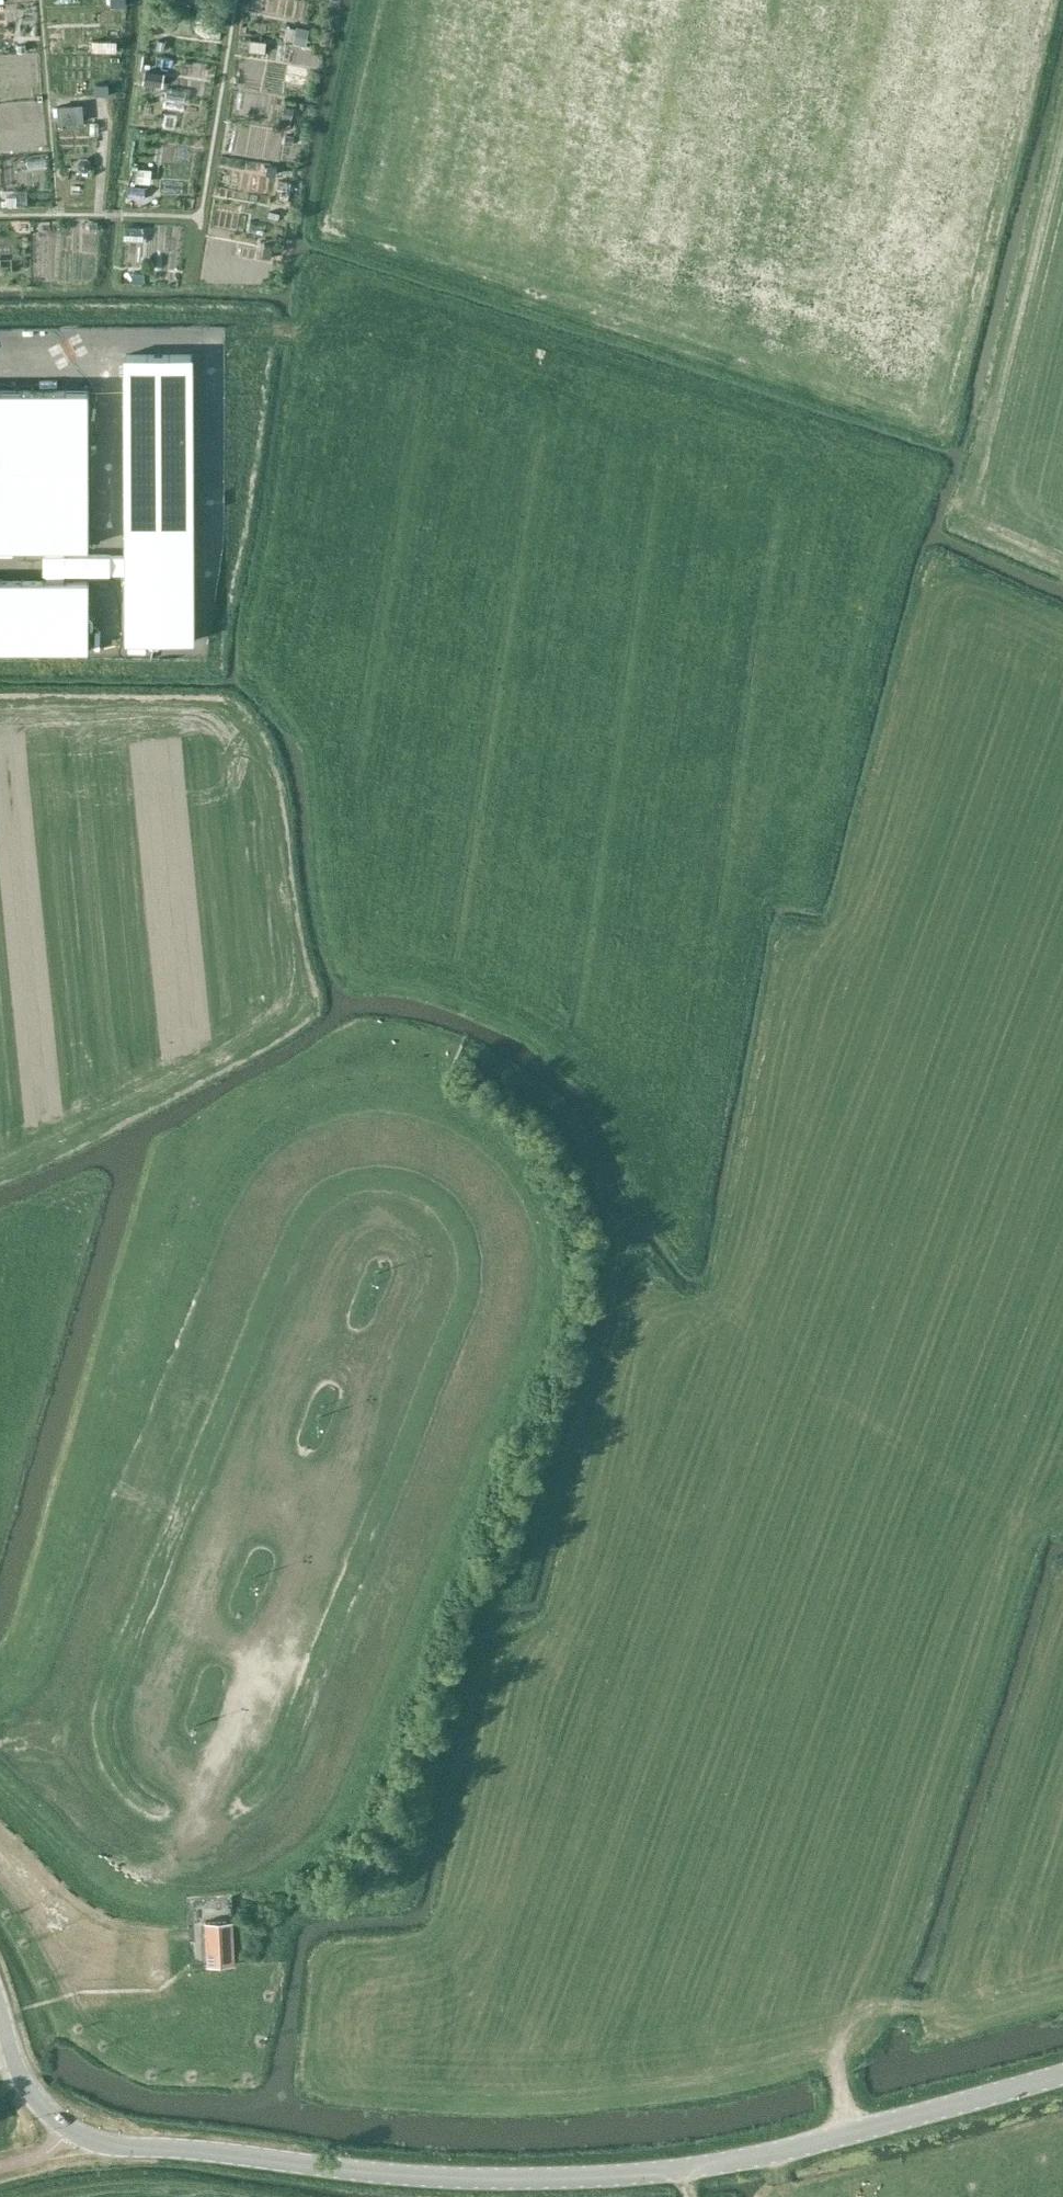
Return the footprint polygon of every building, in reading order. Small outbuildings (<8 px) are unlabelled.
[(178,107),(180,97),(161,94),(159,104),(142,101),(140,114),(161,117),(163,104),(178,107)] [(58,127),(80,124),(77,104),(54,107),(58,127)] [(182,171),(141,172),(141,201),(182,201),(182,171)] [(49,544),(49,553),(44,553),(44,571),(48,571),(49,579),(0,579),(0,646),(88,647),(89,646),(89,580),(88,580),(62,580),(62,571),(126,571),(126,639),(127,640),(193,640),(194,639),(192,354),(192,353),(126,353),(125,354),(126,554),(110,554),(110,553),(62,553),(62,544),(88,544),(89,543),(89,390),(88,389),(0,389),(0,544),(49,544)] [(233,1915),(232,1915),(206,1916),(208,1963),(235,1962),(233,1918),(233,1915)]
